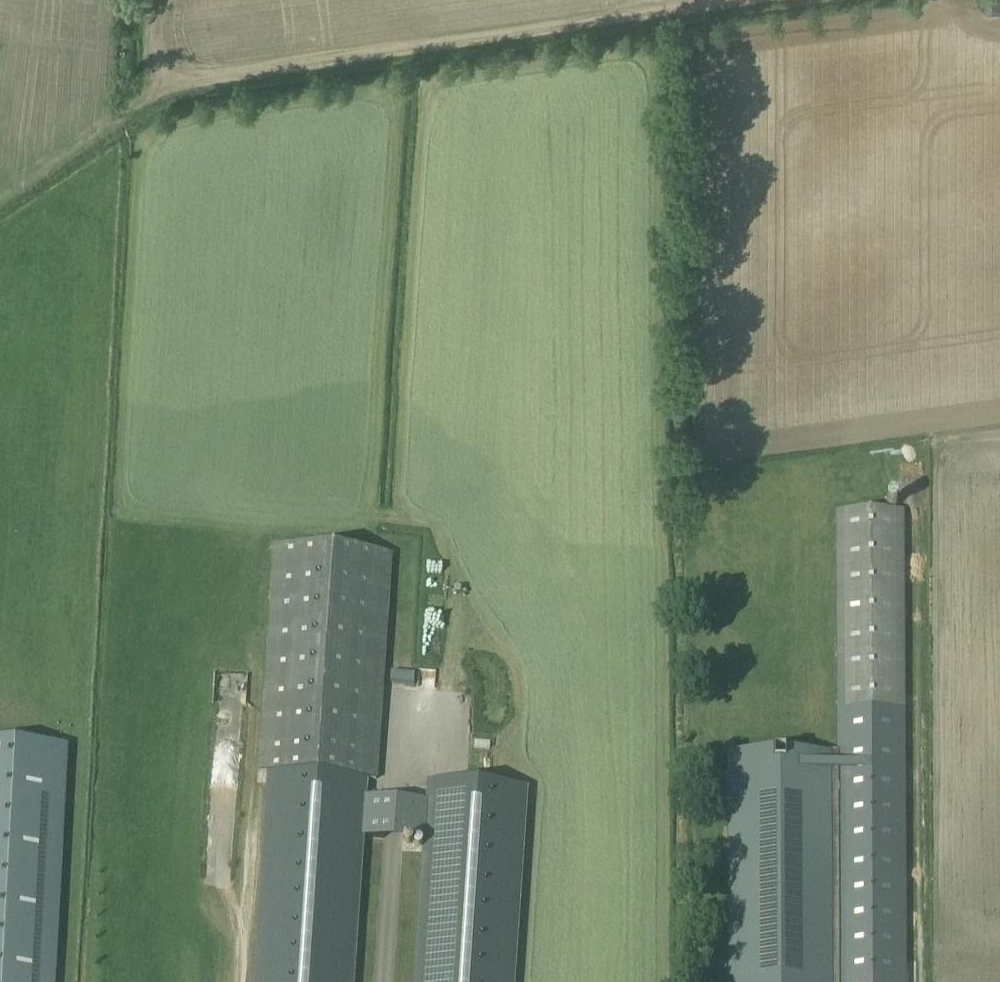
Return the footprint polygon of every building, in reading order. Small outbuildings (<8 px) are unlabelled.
[(834,512),(836,774),(837,981),(907,981),(904,512),(834,512)] [(267,773),(253,981),(353,981),(367,780),(376,781),(391,560),(273,552),(258,773),(267,773)] [(68,747),(0,743),(0,981),(55,981),(68,747)] [(836,774),(821,774),(821,754),(741,754),(741,775),(726,775),(728,981),(837,981),(836,774)] [(413,981),(513,981),(525,784),(425,778),(413,981)]
